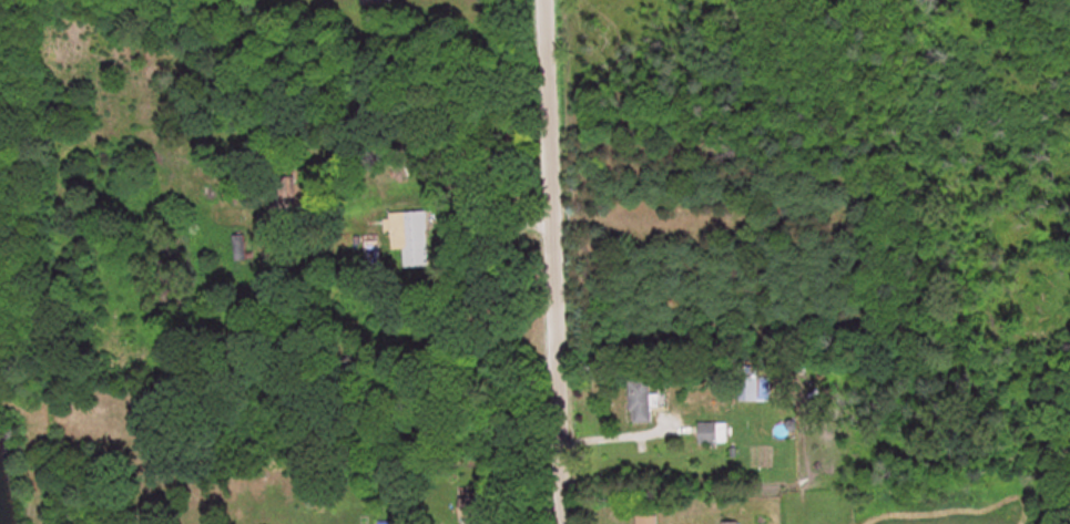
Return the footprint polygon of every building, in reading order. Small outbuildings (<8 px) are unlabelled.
[(428,212),(388,212),(388,252),(428,252),(428,212)] [(758,376),(738,376),(738,401),(758,401),(758,376)] [(630,423),(651,423),(651,378),(630,378),(630,423)] [(736,421),(698,421),(698,444),(736,444),(736,421)] [(479,520),(479,498),(459,498),(459,520),(479,520)] [(636,523),(657,523),(657,516),(636,516),(636,523)]
